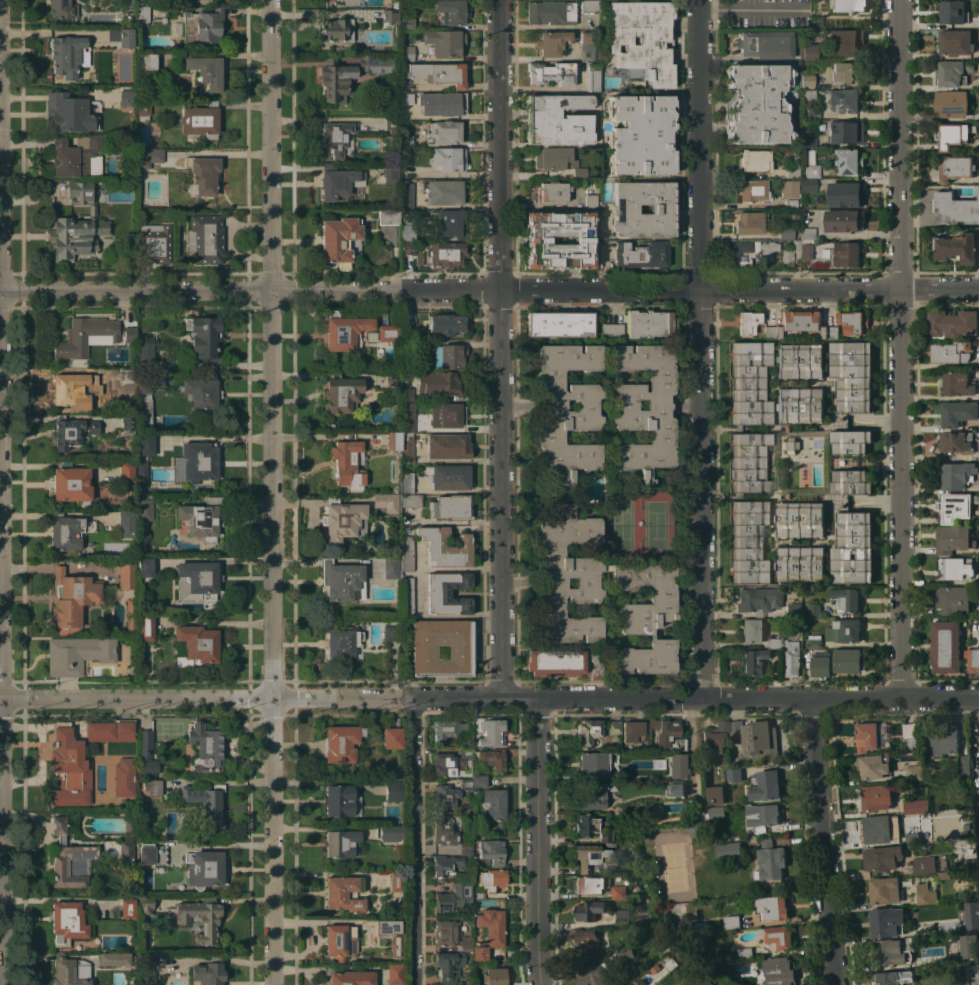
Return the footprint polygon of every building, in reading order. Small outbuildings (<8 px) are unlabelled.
[(49,2),(49,0),(72,0),(72,4),(77,4),(77,17),(67,17),(61,17),(61,18),(54,18),(54,17),(52,17),(52,18),(50,18),(50,14),(51,14),(51,7),(50,7),(50,2),(49,2)] [(464,0),(464,7),(469,7),(469,17),(464,17),(464,25),(445,25),(445,24),(441,24),(441,12),(431,12),(431,0),(464,0)] [(581,11),(582,0),(599,0),(599,12),(581,11)] [(831,11),(831,0),(869,0),(869,5),(866,5),(866,10),(854,10),(854,14),(848,14),(848,10),(831,11)] [(941,14),(939,14),(939,9),(941,9),(941,0),(966,0),(966,7),(965,7),(965,11),(969,11),(969,24),(941,23),(941,14)] [(575,2),(575,24),(547,24),(547,22),(540,22),(540,24),(526,24),(526,2),(575,2)] [(648,88),(648,80),(643,80),(643,68),(612,68),(612,53),(608,53),(608,2),(673,2),(673,18),(669,18),(669,26),(668,26),(668,33),(672,33),(672,55),(669,55),(669,64),(672,64),(672,88),(648,88)] [(139,21),(139,6),(148,6),(148,21),(139,21)] [(220,23),(220,36),(218,36),(218,43),(183,43),(183,11),(190,11),(190,13),(196,13),(198,11),(202,11),(204,13),(212,13),(212,6),(223,6),(223,23),(220,23)] [(415,17),(407,17),(407,9),(415,9),(415,17)] [(390,21),(390,24),(386,24),(386,27),(383,27),(383,22),(382,22),(382,18),(382,10),(400,10),(399,21),(390,21)] [(335,21),(335,19),(352,18),(352,19),(354,19),(354,25),(352,25),(352,26),(353,26),(354,34),(352,34),(352,35),(354,35),(354,40),(352,40),(352,41),(343,41),(343,39),(321,39),(320,21),(335,21)] [(414,29),(400,29),(400,18),(414,18),(414,29)] [(133,47),(120,47),(120,41),(107,41),(107,29),(120,29),(120,28),(133,28),(133,47)] [(865,29),(865,45),(858,45),(858,56),(828,56),(828,30),(865,29)] [(459,30),(459,32),(465,32),(465,48),(459,48),(459,58),(433,58),(433,43),(423,43),(423,30),(459,30)] [(971,43),(972,43),(972,52),(971,52),(971,54),(960,54),(960,56),(950,56),(950,54),(940,54),(940,30),(971,30),(971,43)] [(571,31),(571,40),(562,40),(562,47),(562,49),(559,49),(559,57),(540,57),(540,49),(535,49),(535,39),(539,39),(539,32),(571,31)] [(580,60),(580,31),(593,32),(592,60),(580,60)] [(792,31),(792,58),(756,58),(756,56),(740,56),(740,31),(792,31)] [(61,37),(61,36),(68,36),(68,37),(86,37),(86,46),(89,46),(89,66),(79,66),(79,70),(76,70),(76,79),(62,79),(62,74),(52,74),(52,59),(51,59),(51,37),(61,37)] [(801,60),(801,44),(816,44),(816,60),(801,60)] [(413,60),(401,60),(401,46),(413,46),(413,60)] [(150,53),(150,54),(152,54),(152,63),(150,63),(150,67),(137,66),(138,52),(150,53)] [(393,58),(393,73),(371,73),(371,71),(358,71),(359,55),(372,55),(372,58),(393,58)] [(356,78),(347,78),(347,85),(346,85),(346,94),(337,94),(336,101),(323,101),(323,85),(320,85),(320,78),(318,78),(318,66),(324,66),(324,56),(336,56),(336,66),(355,65),(356,78)] [(221,57),(221,92),(206,92),(206,83),(199,83),(199,82),(197,80),(197,76),(197,69),(183,69),(183,57),(221,57)] [(964,61),(964,62),(974,62),(974,71),(964,71),(964,73),(962,73),(962,85),(960,85),(960,87),(940,87),(939,78),(935,78),(935,69),(939,69),(939,61),(964,61)] [(536,62),(536,64),(542,64),(542,66),(553,66),(553,63),(573,63),(574,85),(558,86),(558,80),(553,80),(553,79),(546,79),(546,80),(542,80),(542,84),(538,84),(537,85),(534,85),(533,84),(529,84),(529,77),(528,77),(528,71),(527,71),(527,62),(536,62)] [(854,62),(854,64),(861,64),(861,84),(832,83),(832,81),(831,81),(831,72),(832,72),(832,62),(854,62)] [(454,63),(464,63),(464,81),(465,81),(465,89),(453,90),(453,82),(425,82),(425,78),(410,78),(410,75),(408,75),(407,64),(454,63)] [(731,64),(735,64),(735,65),(756,65),(756,64),(761,64),(761,65),(784,65),(789,68),(792,69),(792,76),(788,76),(788,78),(789,78),(789,84),(782,90),(781,90),(781,94),(779,94),(780,98),(782,98),(788,104),(788,121),(789,122),(789,123),(792,125),(792,138),(787,142),(727,142),(727,138),(726,138),(725,138),(725,129),(727,128),(727,122),(729,120),(729,119),(729,104),(730,102),(734,99),(734,98),(738,98),(738,94),(727,95),(727,89),(731,88),(731,86),(730,87),(727,84),(727,79),(725,78),(725,69),(727,69),(727,65),(731,65),(731,64)] [(587,91),(587,65),(599,65),(599,91),(587,91)] [(627,68),(641,68),(641,77),(627,78),(627,68)] [(813,75),(813,88),(800,87),(800,75),(813,75)] [(119,90),(121,90),(121,86),(135,86),(135,105),(119,105),(119,90)] [(833,110),(828,111),(828,105),(827,90),(839,90),(839,88),(859,88),(859,90),(859,99),(861,99),(861,106),(859,106),(859,113),(839,113),(839,111),(833,112),(833,110)] [(819,118),(800,118),(800,106),(803,106),(803,100),(800,100),(801,89),(815,89),(815,101),(812,101),(812,106),(819,106),(819,118)] [(53,92),(53,91),(67,91),(67,97),(87,97),(87,114),(94,114),(94,130),(87,130),(87,131),(68,131),(68,129),(47,129),(47,92),(53,92)] [(970,98),(970,104),(968,104),(967,117),(935,117),(934,104),(935,91),(967,91),(967,92),(970,92),(970,98)] [(413,104),(401,104),(400,93),(413,93),(413,104)] [(465,115),(451,115),(451,116),(439,116),(439,115),(422,115),(422,113),(419,113),(419,105),(417,105),(417,93),(465,93),(465,115)] [(591,97),(592,97),(592,105),(590,105),(590,108),(559,108),(559,117),(563,117),(563,114),(591,114),(591,132),(592,132),(592,142),(591,142),(591,143),(537,143),(537,144),(527,144),(527,130),(526,130),(526,109),(527,109),(527,94),(537,94),(537,95),(591,95),(591,97)] [(608,131),(610,131),(610,127),(621,127),(621,120),(611,120),(607,117),(607,99),(608,99),(608,96),(611,96),(611,95),(674,96),(674,116),(671,116),(671,120),(670,120),(670,122),(672,122),(673,123),(673,127),(669,131),(669,150),(674,150),(674,173),(607,173),(607,154),(610,154),(610,150),(612,150),(612,147),(607,147),(608,131)] [(148,115),(148,120),(138,121),(138,115),(136,115),(136,100),(150,100),(150,115),(148,115)] [(217,133),(217,139),(204,139),(204,134),(180,133),(180,124),(179,122),(179,118),(181,115),(181,108),(182,108),(182,107),(207,106),(207,100),(217,100),(217,107),(217,133)] [(385,117),(400,117),(400,134),(389,134),(389,129),(385,129),(385,117)] [(433,122),(433,121),(442,121),(442,120),(449,120),(449,121),(460,121),(460,142),(451,142),(447,143),(441,142),(433,142),(433,141),(426,141),(426,122),(433,122)] [(864,120),(863,143),(829,143),(829,134),(828,134),(828,128),(829,128),(829,120),(864,120)] [(812,122),(812,133),(816,133),(816,147),(800,147),(800,134),(801,134),(801,122),(812,122)] [(352,123),(352,133),(345,132),(345,148),(342,148),(342,159),(331,159),(331,155),(326,155),(326,148),(321,148),(321,123),(352,123)] [(940,142),(935,142),(935,128),(940,128),(940,123),(963,123),(963,124),(969,124),(969,138),(963,138),(963,144),(951,144),(951,152),(940,152),(940,142)] [(53,166),(52,166),(52,157),(53,157),(53,147),(52,147),(52,139),(53,139),(53,136),(66,136),(66,147),(78,147),(88,147),(88,134),(104,134),(104,152),(95,152),(95,157),(91,157),(91,175),(78,175),(78,177),(53,177),(53,166)] [(412,147),(404,147),(404,135),(412,135),(412,147)] [(431,147),(460,147),(460,148),(465,148),(465,171),(460,171),(431,171),(431,147)] [(535,149),(541,149),(541,147),(571,147),(571,149),(575,149),(575,156),(572,156),(572,159),(577,159),(577,167),(572,167),(572,168),(563,168),(563,170),(554,170),(554,168),(542,168),(542,167),(535,167),(535,149)] [(164,162),(150,162),(151,168),(136,168),(136,148),(164,148),(164,162)] [(859,157),(864,157),(864,165),(859,165),(859,174),(840,174),(840,171),(837,171),(837,148),(859,148),(859,157)] [(769,156),(772,156),(772,165),(770,165),(770,171),(766,171),(741,171),(741,163),(740,163),(740,149),(746,149),(746,150),(769,150),(769,156)] [(813,164),(802,164),(802,149),(813,149),(813,154),(813,164)] [(941,184),(941,170),(939,170),(939,164),(941,164),(941,155),(951,155),(951,156),(973,156),(973,164),(976,164),(976,170),(973,170),(973,177),(958,177),(956,178),(952,178),(951,178),(949,178),(949,183),(941,184)] [(219,170),(218,170),(218,180),(215,180),(215,195),(212,196),(212,198),(205,198),(205,196),(202,196),(202,195),(195,195),(195,184),(192,184),(192,173),(190,173),(190,167),(184,167),(184,157),(191,157),(191,158),(219,158),(219,170)] [(335,201),(321,201),(321,187),(320,187),(320,179),(321,179),(321,170),(322,170),(322,163),(335,163),(335,170),(359,170),(359,171),(364,171),(364,180),(359,180),(351,180),(351,188),(349,188),(349,195),(335,195),(335,201)] [(384,163),(398,163),(399,183),(384,183),(384,163)] [(786,165),(799,164),(799,177),(786,177),(786,165)] [(819,177),(805,177),(806,165),(806,164),(820,165),(819,173),(819,177)] [(587,178),(573,178),(573,167),(586,167),(587,178)] [(429,178),(429,181),(462,180),(462,204),(427,205),(427,204),(426,204),(426,193),(421,193),(421,179),(429,178)] [(816,179),(816,192),(800,192),(800,178),(816,179)] [(741,191),(738,191),(738,179),(767,180),(767,191),(769,191),(769,197),(771,197),(771,201),(761,200),(755,200),(755,201),(740,201),(741,191)] [(69,204),(69,198),(67,198),(68,180),(93,180),(92,204),(69,204)] [(797,180),(797,193),(799,193),(799,197),(798,197),(788,197),(788,198),(783,198),(783,197),(781,197),(781,195),(781,192),(780,192),(780,185),(781,185),(781,182),(781,180),(797,180)] [(548,182),(548,181),(557,181),(557,183),(566,183),(566,186),(570,185),(570,190),(566,191),(567,201),(540,201),(540,202),(537,202),(537,193),(537,190),(540,190),(540,182),(548,182)] [(614,230),(611,230),(611,221),(614,221),(614,216),(611,216),(611,206),(614,206),(614,182),(673,182),(673,187),(674,187),(674,198),(672,198),(672,202),(674,202),(674,216),(673,216),(673,220),(674,220),(674,231),(673,231),(673,236),(614,236),(614,230)] [(861,182),(861,183),(865,183),(865,195),(865,206),(830,206),(830,205),(827,205),(827,198),(829,198),(829,182),(861,182)] [(413,209),(400,209),(400,183),(413,183),(413,209)] [(978,187),(978,223),(935,223),(935,212),(934,212),(934,206),(935,206),(935,204),(934,204),(934,199),(935,199),(935,191),(953,191),(953,200),(978,200),(978,187)] [(682,197),(674,197),(674,189),(682,189),(682,197)] [(596,194),(596,208),(585,208),(585,194),(596,194)] [(785,199),(799,199),(799,208),(785,208),(785,199)] [(378,209),(399,209),(399,224),(378,224),(378,209)] [(465,210),(465,240),(455,240),(455,237),(437,237),(437,221),(435,221),(435,211),(437,211),(437,210),(465,210)] [(860,230),(860,231),(826,231),(826,210),(860,210),(860,211),(864,211),(864,230),(860,230)] [(526,268),(526,259),(527,259),(527,249),(526,249),(526,241),(529,241),(529,239),(526,239),(526,230),(527,230),(527,221),(526,221),(526,211),(535,211),(535,212),(543,212),(543,213),(546,213),(546,212),(549,212),(549,213),(570,213),(570,212),(572,212),(581,212),(591,212),(591,226),(590,226),(590,236),(591,236),(591,243),(590,243),(590,253),(592,253),(592,268),(526,268)] [(734,233),(734,220),(736,220),(736,212),(762,212),(762,213),(766,213),(766,220),(765,220),(765,221),(762,221),(762,233),(734,233)] [(221,215),(221,227),(223,227),(223,256),(221,256),(222,263),(193,263),(193,254),(187,254),(187,229),(189,229),(189,215),(221,215)] [(53,262),(53,242),(48,242),(48,229),(53,229),(53,219),(54,219),(54,216),(71,216),(71,220),(89,219),(89,217),(96,217),(96,220),(109,220),(110,234),(96,234),(96,239),(96,243),(97,244),(98,246),(98,249),(97,251),(96,252),(94,253),(88,254),(88,253),(72,253),(72,261),(53,262)] [(338,220),(338,217),(356,217),(356,218),(360,218),(360,224),(361,224),(361,239),(349,239),(350,240),(360,240),(360,259),(350,259),(350,262),(350,270),(338,270),(338,262),(321,262),(320,220),(338,220)] [(400,240),(400,225),(402,225),(402,217),(412,217),(412,225),(414,225),(414,240),(400,240)] [(170,262),(138,262),(138,225),(170,224),(170,262)] [(793,239),(778,239),(778,226),(793,226),(793,239)] [(813,227),(813,239),(799,239),(799,227),(813,227)] [(934,237),(945,237),(945,238),(954,238),(954,236),(962,236),(962,232),(974,232),(974,247),(976,247),(976,250),(974,250),(974,265),(961,265),(961,256),(957,257),(957,255),(950,255),(949,256),(948,258),(947,258),(947,260),(935,260),(935,252),(934,252),(934,237)] [(410,255),(410,254),(405,254),(405,255),(400,255),(400,250),(401,250),(401,245),(400,245),(400,240),(415,240),(415,245),(414,245),(414,250),(415,250),(415,255),(410,255)] [(667,241),(667,267),(627,266),(627,268),(615,268),(612,266),(612,261),(614,260),(614,258),(613,258),(613,255),(614,255),(614,252),(613,252),(613,250),(614,250),(614,248),(615,248),(615,244),(614,244),(614,241),(615,242),(615,240),(618,240),(618,242),(623,242),(623,240),(625,240),(625,241),(628,241),(628,250),(633,250),(633,246),(646,246),(646,241),(667,241)] [(800,240),(800,251),(800,262),(794,262),(794,251),(793,251),(793,253),(792,253),(792,259),(791,260),(791,261),(784,261),(785,263),(782,263),(782,261),(781,261),(781,250),(791,249),(791,250),(792,250),(792,240),(800,240)] [(801,260),(801,240),(813,240),(814,244),(812,244),(813,260),(801,260)] [(758,250),(737,250),(737,268),(727,268),(726,242),(757,241),(758,250)] [(767,241),(774,241),(774,243),(779,243),(779,250),(773,250),(773,253),(771,253),(771,261),(762,261),(762,254),(760,254),(760,250),(759,250),(759,243),(761,243),(761,242),(767,243),(767,241)] [(860,241),(861,250),(861,258),(860,258),(860,266),(831,267),(830,248),(836,248),(836,242),(860,241)] [(465,246),(464,246),(464,251),(465,251),(467,251),(467,257),(462,257),(461,257),(461,262),(462,262),(462,266),(458,266),(458,265),(453,265),(453,266),(451,266),(451,268),(448,268),(448,267),(442,267),(442,268),(440,268),(440,269),(430,269),(430,264),(429,265),(429,242),(440,242),(454,242),(465,243),(465,246)] [(374,329),(366,329),(366,330),(358,330),(359,333),(358,336),(359,340),(360,341),(360,344),(358,349),(354,349),(354,351),(326,351),(326,317),(328,317),(328,309),(338,309),(339,318),(365,317),(365,318),(374,318),(374,329)] [(671,312),(671,317),(675,318),(675,330),(671,330),(671,335),(650,335),(650,337),(645,337),(645,334),(644,334),(644,335),(641,335),(640,335),(638,335),(637,335),(635,335),(635,337),(626,337),(626,333),(625,333),(625,329),(627,329),(627,318),(625,318),(625,315),(627,315),(627,310),(649,310),(649,312),(671,312)] [(788,310),(788,311),(814,311),(814,310),(821,310),(821,316),(821,330),(817,330),(817,331),(813,331),(813,330),(789,330),(789,331),(785,331),(785,330),(782,330),(782,315),(781,315),(781,310),(788,310)] [(978,334),(970,335),(970,333),(960,334),(960,338),(945,338),(945,337),(932,338),(932,336),(928,336),(927,311),(947,310),(947,315),(960,315),(960,311),(977,310),(978,334)] [(592,337),(526,336),(526,311),(592,311),(592,337)] [(748,311),(748,313),(760,313),(760,323),(754,323),(754,325),(753,325),(753,334),(747,334),(747,335),(744,335),(744,334),(739,334),(739,312),(748,311)] [(854,311),(864,311),(864,317),(869,317),(869,328),(864,328),(864,334),(854,334),(854,335),(845,335),(845,324),(848,324),(848,323),(843,323),(843,324),(838,324),(838,311),(854,311)] [(451,314),(451,315),(464,315),(464,332),(453,332),(453,336),(431,336),(431,333),(429,333),(429,322),(427,322),(427,318),(429,318),(429,314),(435,314),(451,314)] [(87,358),(71,359),(71,358),(53,358),(53,342),(67,342),(67,328),(70,328),(70,317),(105,317),(105,320),(112,320),(112,330),(117,330),(117,327),(136,326),(136,342),(117,342),(117,335),(87,336),(87,358)] [(185,318),(191,318),(191,317),(221,317),(221,340),(216,340),(216,355),(221,355),(221,367),(206,367),(206,358),(196,358),(196,351),(192,351),(192,337),(191,336),(190,335),(190,334),(190,332),(190,331),(191,331),(191,329),(185,329),(185,318)] [(377,324),(399,323),(399,341),(378,341),(377,324)] [(623,323),(623,335),(601,335),(601,323),(623,323)] [(781,326),(781,338),(764,338),(764,326),(781,326)] [(839,326),(839,339),(822,338),(822,326),(839,326)] [(416,338),(406,339),(406,327),(416,327),(416,338)] [(153,365),(138,365),(138,334),(150,334),(150,336),(153,336),(153,365)] [(936,344),(936,343),(939,343),(939,344),(955,344),(955,341),(972,341),(971,356),(968,362),(961,362),(961,363),(932,363),(932,344),(936,344)] [(771,424),(741,424),(735,424),(730,424),(730,401),(731,401),(731,365),(729,365),(729,342),(770,342),(770,356),(771,363),(771,366),(764,366),(764,401),(771,401),(771,403),(771,410),(771,424)] [(872,342),(872,376),(871,376),(871,412),(838,412),(838,377),(831,377),(831,342),(872,342)] [(466,351),(465,357),(463,357),(462,366),(460,366),(460,369),(440,368),(440,367),(433,367),(433,346),(440,346),(440,344),(466,345),(466,351)] [(777,344),(824,344),(824,378),(777,377),(777,363),(777,356),(777,344)] [(560,484),(558,483),(558,479),(562,479),(562,467),(541,467),(538,464),(537,457),(538,456),(538,450),(540,449),(538,447),(538,441),(537,441),(537,421),(543,421),(542,410),(540,409),(540,396),(538,393),(538,386),(537,386),(537,371),(538,371),(538,365),(540,363),(538,362),(538,355),(537,355),(537,348),(540,345),(578,345),(577,353),(582,353),(582,345),(600,345),(600,346),(610,346),(610,345),(628,345),(628,352),(633,352),(633,345),(673,345),(673,361),(671,363),(673,365),(673,371),(674,385),(672,385),(672,393),(670,394),(668,394),(668,402),(670,404),(670,408),(668,410),(668,417),(671,417),(673,419),(673,425),(674,425),(674,441),(673,441),(673,456),(674,457),(675,460),(673,461),(673,465),(671,467),(649,467),(649,479),(653,479),(653,481),(652,483),(651,484),(640,484),(640,468),(630,468),(630,470),(611,469),(611,444),(627,444),(627,443),(630,443),(630,444),(647,444),(648,442),(648,430),(644,430),(616,430),(613,427),(613,425),(610,422),(610,414),(615,414),(615,402),(614,403),(613,397),(610,397),(610,392),(613,388),(613,386),(616,384),(644,384),(644,391),(646,391),(648,389),(648,371),(646,369),(628,369),(628,370),(612,370),(612,369),(610,368),(610,350),(600,350),(600,368),(598,370),(582,371),(582,369),(564,369),(562,371),(562,389),(564,392),(567,391),(567,384),(594,384),(596,386),(597,389),(600,391),(600,397),(597,397),(597,399),(596,399),(596,414),(597,414),(597,416),(601,416),(601,421),(597,425),(597,427),(595,430),(568,429),(568,430),(562,430),(562,442),(564,444),(566,444),(566,443),(600,444),(599,469),(582,469),(581,468),(571,468),(572,485),(560,484)] [(133,369),(133,396),(126,396),(126,385),(121,385),(121,369),(133,369)] [(137,393),(137,371),(164,370),(165,386),(152,386),(152,393),(138,393),(137,393)] [(399,386),(399,387),(389,387),(389,386),(387,386),(386,371),(400,370),(400,386),(399,386)] [(363,378),(363,392),(357,392),(357,400),(356,400),(356,411),(351,411),(351,413),(341,413),(341,414),(327,414),(327,410),(326,410),(326,399),(327,399),(327,398),(322,398),(322,389),(326,389),(326,378),(330,378),(329,376),(329,375),(330,373),(331,372),(333,371),(335,371),(337,372),(337,373),(338,375),(338,377),(337,378),(363,378)] [(444,372),(444,371),(449,371),(449,372),(455,372),(455,375),(457,375),(457,373),(464,373),(464,379),(459,379),(459,395),(417,395),(417,385),(411,385),(411,373),(417,373),(417,372),(444,372)] [(970,380),(968,380),(968,382),(971,382),(971,380),(975,380),(975,394),(961,394),(961,395),(953,395),(953,396),(946,395),(943,395),(944,371),(960,372),(960,371),(968,371),(968,372),(971,372),(970,380)] [(76,374),(87,374),(87,389),(74,389),(74,394),(92,394),(92,410),(80,410),(80,411),(76,411),(76,409),(72,409),(72,405),(53,405),(53,374),(76,374)] [(186,394),(181,394),(181,379),(207,379),(207,374),(215,374),(215,379),(216,379),(216,389),(219,389),(221,390),(221,392),(221,395),(221,397),(220,398),(216,398),(217,409),(215,409),(215,413),(205,413),(204,409),(194,409),(194,413),(186,413),(186,394)] [(401,401),(401,388),(414,388),(414,401),(401,401)] [(777,389),(824,388),(824,421),(778,422),(777,410),(777,403),(777,389)] [(151,399),(151,432),(139,432),(138,399),(151,399)] [(414,424),(426,424),(426,431),(401,431),(401,401),(414,401),(414,424)] [(978,404),(978,418),(978,420),(961,420),(962,425),(960,425),(960,428),(942,428),(942,402),(978,402),(978,404)] [(464,413),(465,413),(465,418),(465,424),(460,424),(460,427),(440,427),(440,425),(434,425),(434,420),(432,420),(432,416),(433,416),(433,405),(439,405),(439,403),(461,403),(461,406),(464,406),(464,413)] [(134,430),(129,430),(129,429),(121,429),(121,412),(133,412),(134,430)] [(82,420),(98,420),(99,434),(87,434),(87,430),(84,430),(84,431),(81,431),(81,434),(80,434),(80,445),(78,445),(77,446),(71,446),(70,445),(67,445),(67,451),(55,451),(55,444),(51,444),(51,429),(55,429),(55,414),(65,414),(65,420),(82,420)] [(872,431),(872,443),(867,443),(867,454),(833,454),(833,443),(831,443),(831,431),(872,431)] [(401,432),(401,450),(387,450),(387,432),(401,432)] [(413,432),(413,457),(414,457),(414,462),(413,462),(413,463),(401,463),(401,450),(401,432),(413,432)] [(963,432),(972,432),(972,442),(971,442),(971,449),(975,449),(975,454),(963,454),(963,451),(943,451),(940,451),(940,433),(963,432)] [(154,455),(139,455),(138,434),(154,433),(154,455)] [(771,433),(771,445),(764,445),(764,480),(770,480),(770,492),(741,492),(735,492),(731,492),(731,445),(730,445),(730,433),(735,433),(741,433),(771,433)] [(467,434),(467,442),(470,442),(470,458),(427,458),(426,434),(427,434),(467,434)] [(796,437),(796,441),(800,441),(800,450),(795,450),(795,454),(787,454),(787,450),(783,450),(783,441),(787,441),(787,437),(796,437)] [(347,441),(362,441),(362,452),(355,452),(355,470),(365,470),(365,474),(366,474),(366,483),(365,483),(365,484),(363,484),(363,492),(349,492),(349,485),(348,485),(348,486),(339,486),(339,485),(335,485),(335,464),(335,459),(332,459),(332,458),(330,458),(330,447),(332,447),(332,446),(335,446),(335,441),(347,441)] [(183,460),(185,460),(185,458),(181,458),(181,442),(186,442),(215,442),(215,446),(216,446),(217,479),(198,479),(198,481),(195,485),(190,485),(187,481),(187,479),(183,479),(183,460)] [(61,467),(61,460),(71,460),(71,468),(89,467),(89,485),(91,485),(91,500),(89,500),(89,507),(81,507),(81,499),(53,499),(53,467),(61,467)] [(135,461),(135,482),(120,481),(120,461),(135,461)] [(148,487),(137,487),(137,461),(147,461),(148,487)] [(964,463),(964,462),(976,462),(976,466),(978,466),(978,473),(973,473),(973,481),(969,481),(969,484),(965,484),(965,487),(964,487),(964,489),(942,489),(942,463),(964,463)] [(469,490),(431,490),(431,473),(425,473),(425,466),(431,466),(431,465),(469,465),(469,490)] [(867,470),(867,481),(872,480),(872,493),(832,493),(832,482),(834,482),(833,470),(867,470)] [(401,493),(401,473),(413,473),(412,494),(401,493)] [(971,495),(978,495),(978,502),(971,502),(971,518),(955,518),(955,524),(942,524),(943,511),(936,511),(936,500),(943,500),(943,493),(971,493),(971,495)] [(399,514),(384,514),(384,507),(373,507),(373,494),(399,494),(399,514)] [(420,494),(420,507),(400,507),(400,494),(420,494)] [(469,518),(456,518),(456,519),(450,519),(450,517),(444,517),(444,519),(438,519),(438,517),(431,517),(431,515),(430,515),(430,510),(431,510),(431,509),(428,509),(428,501),(435,501),(435,496),(449,496),(449,495),(469,495),(469,518)] [(366,518),(359,518),(359,529),(355,529),(355,536),(340,536),(341,543),(325,543),(326,526),(321,526),(321,515),(326,516),(326,503),(327,503),(327,496),(338,496),(338,504),(366,504),(366,518)] [(137,499),(152,499),(152,520),(137,520),(137,510),(137,499)] [(771,500),(771,524),(764,524),(764,559),(771,559),(771,583),(730,583),(730,559),(731,559),(731,525),(730,525),(730,500),(735,500),(741,500),(771,500)] [(611,673),(611,647),(629,647),(629,649),(647,648),(649,647),(649,633),(622,634),(619,631),(619,629),(616,626),(615,612),(619,608),(619,606),(622,603),(649,603),(649,590),(647,588),(630,588),(630,589),(611,589),(611,571),(601,571),(598,571),(598,573),(597,573),(597,589),(601,589),(601,595),(598,598),(597,601),(595,603),(568,603),(568,595),(565,595),(563,598),(563,615),(565,617),(583,617),(583,616),(601,616),(601,641),(583,642),(583,634),(578,634),(578,642),(541,642),(539,640),(538,631),(539,631),(539,626),(540,626),(540,622),(539,622),(539,616),(538,616),(537,605),(538,605),(538,600),(539,600),(539,595),(541,592),(544,592),(543,585),(542,583),(541,581),(541,580),(541,579),(543,577),(543,570),(541,570),(539,568),(539,562),(538,562),(538,546),(538,540),(540,538),(539,537),(539,531),(538,531),(538,522),(540,520),(562,520),(562,508),(558,508),(558,505),(560,502),(571,502),(572,518),(581,518),(581,517),(597,517),(600,520),(599,543),(563,543),(563,557),(595,557),(597,560),(598,562),(601,565),(611,564),(629,564),(629,570),(634,570),(634,565),(641,565),(641,564),(671,564),(674,567),(674,574),(673,574),(673,581),(671,583),(673,584),(673,590),(674,590),(674,613),(674,619),(667,619),(667,621),(657,621),(658,627),(651,628),(652,639),(674,638),(674,647),(673,647),(674,653),(672,654),(673,656),(674,662),(674,670),(672,673),(611,673)] [(824,503),(824,537),(778,536),(778,503),(824,503)] [(217,505),(218,515),(222,515),(222,526),(218,526),(218,535),(215,535),(216,543),(202,543),(202,536),(188,536),(188,524),(186,523),(186,522),(186,521),(186,519),(176,519),(176,505),(217,505)] [(134,520),(134,537),(119,537),(119,510),(137,510),(137,520),(134,520)] [(52,517),(52,511),(62,511),(62,516),(68,516),(68,517),(84,517),(84,527),(84,531),(80,531),(80,549),(69,549),(69,550),(50,550),(50,517),(52,517)] [(872,512),(872,546),(872,582),(832,582),(832,547),(839,547),(838,512),(872,512)] [(977,547),(970,547),(970,549),(952,549),(952,555),(936,555),(936,526),(951,526),(951,525),(970,525),(970,539),(977,539),(977,547)] [(471,566),(462,566),(462,565),(428,566),(428,560),(426,560),(426,558),(428,558),(428,555),(426,555),(426,553),(428,553),(428,551),(427,552),(426,551),(427,550),(425,550),(425,547),(426,547),(426,546),(426,545),(426,544),(426,541),(428,541),(428,539),(420,539),(420,535),(416,535),(416,534),(416,528),(417,527),(448,526),(449,532),(448,533),(448,535),(447,535),(444,536),(444,546),(458,546),(458,538),(460,538),(460,533),(470,533),(471,535),(472,538),(472,539),(472,541),(471,543),(471,566)] [(402,571),(402,540),(404,540),(404,536),(409,536),(409,540),(413,540),(413,571),(402,571)] [(825,547),(825,580),(778,581),(778,547),(825,547)] [(152,576),(149,576),(149,581),(141,581),(141,578),(138,578),(138,557),(152,557),(152,576)] [(333,557),(333,565),(363,565),(363,579),(364,579),(364,599),(352,599),(352,601),(326,601),(326,586),(321,586),(321,557),(333,557)] [(399,557),(399,559),(401,559),(401,572),(401,578),(384,579),(384,558),(399,557)] [(944,578),(944,573),(943,573),(941,572),(941,565),(943,564),(944,564),(944,562),(941,562),(941,558),(944,558),(972,558),(972,562),(975,562),(974,575),(971,575),(971,578),(963,578),(961,579),(959,579),(957,580),(955,579),(953,579),(952,578),(944,578)] [(217,562),(218,573),(220,573),(222,574),(222,576),(222,579),(222,580),(221,581),(220,582),(218,582),(218,593),(216,593),(216,600),(202,600),(202,599),(178,600),(178,576),(176,576),(176,562),(217,562)] [(136,563),(136,587),(119,587),(119,563),(136,563)] [(54,565),(64,565),(64,576),(90,576),(90,580),(103,580),(103,604),(80,604),(80,627),(80,631),(71,631),(68,634),(59,634),(55,631),(55,626),(53,626),(53,618),(50,615),(50,608),(54,605),(54,603),(52,603),(52,592),(54,592),(54,565)] [(471,614),(458,614),(457,613),(433,613),(433,612),(428,612),(427,573),(471,572),(471,580),(470,580),(470,581),(471,582),(471,585),(470,586),(470,588),(456,588),(449,588),(449,597),(456,597),(470,597),(470,599),(471,600),(471,602),(470,604),(470,605),(471,605),(471,614)] [(403,617),(402,577),(414,577),(414,616),(403,617)] [(783,602),(781,602),(781,607),(773,607),(773,608),(772,608),(772,612),(763,612),(755,612),(755,611),(752,611),(739,611),(739,588),(747,588),(747,586),(754,586),(754,588),(783,588),(783,602)] [(970,586),(970,612),(957,612),(957,616),(941,616),(941,611),(942,611),(942,608),(936,607),(936,593),(940,593),(940,586),(970,586)] [(859,588),(859,596),(861,596),(861,604),(860,604),(860,612),(837,612),(837,599),(830,599),(830,588),(859,588)] [(127,596),(135,596),(135,631),(126,631),(127,602),(127,596)] [(801,603),(801,617),(789,617),(789,616),(787,616),(787,605),(789,605),(789,603),(801,603)] [(820,603),(820,616),(808,616),(808,603),(820,603)] [(137,640),(137,612),(153,612),(153,640),(137,640)] [(832,627),(832,621),(834,620),(839,620),(839,619),(860,618),(860,620),(861,620),(861,630),(860,630),(860,642),(848,642),(842,643),(842,642),(834,642),(834,641),(825,641),(825,627),(832,627)] [(201,662),(201,665),(193,665),(193,668),(176,668),(176,657),(185,657),(185,648),(184,648),(184,640),(174,640),(174,625),(199,625),(199,619),(207,619),(207,629),(217,629),(217,662),(201,662)] [(763,619),(763,622),(766,622),(766,641),(763,641),(763,643),(742,643),(742,619),(763,619)] [(412,676),(412,620),(471,620),(471,676),(412,676)] [(960,672),(949,672),(949,673),(940,673),(940,672),(933,673),(933,660),(930,660),(930,652),(931,652),(931,641),(930,641),(930,634),(933,634),(933,621),(960,621),(960,672)] [(326,630),(341,630),(341,626),(351,626),(351,627),(357,627),(357,630),(358,630),(358,631),(362,631),(362,640),(358,640),(358,646),(355,646),(355,654),(354,654),(354,656),(337,656),(337,660),(326,660),(326,630)] [(398,626),(398,641),(384,641),(384,626),(398,626)] [(800,655),(801,665),(799,665),(799,667),(799,676),(785,676),(784,649),(787,649),(787,647),(785,647),(785,635),(799,634),(799,641),(800,655)] [(821,635),(821,639),(822,639),(822,648),(808,648),(808,639),(809,639),(809,635),(821,635)] [(782,637),(782,648),(769,648),(769,637),(782,637)] [(115,646),(114,646),(114,651),(115,651),(115,663),(97,662),(97,659),(82,659),(82,676),(48,676),(48,638),(115,638),(115,646)] [(861,648),(861,651),(865,651),(865,669),(861,669),(861,672),(834,672),(834,648),(861,648)] [(967,648),(978,648),(978,672),(967,672),(967,657),(964,657),(964,650),(967,650),(967,648)] [(538,649),(538,651),(584,649),(584,673),(578,674),(578,676),(565,676),(565,672),(547,673),(547,676),(532,676),(531,670),(527,670),(526,663),(528,663),(528,650),(538,649)] [(605,661),(605,679),(590,679),(590,669),(592,668),(594,667),(594,664),(586,657),(591,650),(605,661)] [(772,650),(772,658),(759,658),(759,661),(764,661),(764,673),(743,674),(743,650),(772,650)] [(831,652),(831,676),(812,676),(812,652),(831,652)] [(115,719),(134,719),(134,722),(133,722),(133,734),(134,741),(86,741),(86,736),(85,736),(85,722),(115,721),(115,719)] [(478,746),(478,738),(481,738),(481,736),(484,736),(484,729),(478,729),(478,720),(504,719),(504,730),(505,730),(505,735),(503,735),(503,738),(504,738),(504,745),(478,746)] [(742,720),(743,724),(750,724),(749,721),(770,719),(770,727),(775,726),(778,759),(775,759),(775,762),(766,763),(765,760),(752,761),(751,755),(745,755),(744,747),(743,747),(742,734),(730,735),(729,721),(742,720)] [(187,743),(187,730),(192,730),(192,722),(194,722),(194,720),(200,720),(200,722),(203,722),(203,723),(207,723),(207,730),(211,730),(211,729),(212,728),(213,726),(214,725),(217,726),(218,726),(219,728),(219,729),(218,730),(221,730),(222,741),(223,742),(223,743),(223,744),(223,746),(223,747),(221,748),(221,759),(221,763),(222,763),(222,764),(222,774),(221,774),(221,775),(195,775),(195,774),(192,774),(192,743),(187,743)] [(467,735),(445,735),(445,743),(441,743),(441,742),(435,742),(435,743),(433,743),(433,740),(434,740),(434,733),(433,733),(433,728),(432,728),(432,723),(433,723),(433,720),(435,720),(435,721),(445,721),(445,720),(449,720),(449,721),(456,721),(456,722),(467,722),(467,735)] [(601,720),(600,748),(577,748),(577,725),(578,723),(582,723),(582,720),(601,720)] [(679,720),(679,736),(670,736),(670,741),(668,741),(668,748),(656,748),(656,732),(659,732),(659,729),(648,729),(648,720),(679,720)] [(727,720),(727,723),(728,723),(728,729),(727,729),(728,763),(719,763),(719,753),(712,754),(712,750),(703,750),(702,730),(711,730),(711,728),(716,728),(716,721),(727,720)] [(620,721),(620,734),(607,734),(607,721),(620,721)] [(643,721),(644,742),(622,742),(622,721),(643,721)] [(87,752),(87,759),(90,759),(91,802),(89,802),(89,804),(48,804),(49,789),(59,789),(59,778),(54,778),(54,773),(52,773),(52,772),(50,772),(49,749),(54,749),(53,727),(55,727),(55,722),(69,722),(69,726),(71,726),(71,736),(73,736),(73,740),(83,739),(83,752),(87,752)] [(918,722),(920,748),(908,749),(907,738),(904,738),(902,724),(918,722)] [(878,748),(868,749),(868,750),(867,750),(867,753),(858,753),(857,746),(856,723),(877,723),(878,748)] [(958,750),(951,750),(951,753),(943,753),(943,756),(929,756),(929,745),(932,745),(932,725),(958,724),(958,750)] [(359,725),(359,727),(364,727),(364,736),(358,735),(358,743),(351,743),(351,747),(354,747),(354,762),(324,762),(324,748),(326,748),(326,740),(324,740),(324,725),(359,725)] [(402,727),(402,748),(383,748),(383,727),(402,727)] [(157,759),(157,762),(159,762),(159,771),(157,771),(157,773),(139,774),(139,755),(138,755),(138,730),(153,730),(153,746),(152,746),(152,755),(151,755),(151,759),(157,759)] [(460,757),(461,754),(458,754),(459,749),(461,749),(461,747),(472,748),(472,758),(460,757)] [(505,748),(505,755),(504,755),(504,773),(498,773),(498,772),(495,772),(495,773),(493,773),(493,768),(494,768),(494,765),(484,765),(484,761),(477,761),(477,750),(492,750),(492,748),(505,748)] [(687,751),(687,761),(676,761),(676,751),(687,751)] [(433,752),(452,753),(452,755),(456,755),(456,762),(460,762),(460,759),(471,759),(471,774),(455,774),(455,776),(439,775),(439,776),(433,776),(433,752)] [(606,752),(608,752),(608,773),(606,773),(606,775),(579,775),(579,752),(606,752)] [(859,757),(859,756),(881,754),(881,753),(888,752),(890,773),(884,773),(884,778),(861,780),(861,770),(855,771),(854,757),(859,757)] [(958,775),(958,755),(967,755),(968,774),(958,775)] [(114,763),(118,763),(118,757),(135,757),(134,796),(114,796),(114,763)] [(690,777),(677,777),(677,763),(690,763),(690,777)] [(922,765),(923,779),(906,781),(905,766),(922,765)] [(742,781),(728,782),(726,769),(740,767),(742,781)] [(749,785),(750,785),(750,782),(752,782),(752,775),(757,774),(757,771),(766,770),(774,769),(774,770),(778,769),(778,774),(780,773),(781,781),(779,781),(780,798),(750,801),(749,785)] [(472,778),(472,775),(486,775),(486,777),(487,777),(487,785),(486,785),(486,786),(480,786),(480,791),(472,791),(472,789),(472,778)] [(472,789),(460,789),(460,778),(472,778),(472,789)] [(161,795),(148,795),(148,790),(144,790),(144,785),(143,785),(143,788),(139,788),(139,782),(144,782),(144,779),(148,779),(148,780),(161,780),(161,795)] [(386,801),(385,781),(404,781),(404,801),(386,801)] [(684,797),(668,797),(668,781),(684,781),(684,797)] [(577,808),(577,783),(615,783),(615,791),(604,791),(604,809),(577,808)] [(190,786),(190,790),(212,790),(213,784),(224,784),(224,791),(221,791),(221,826),(203,826),(203,806),(202,806),(202,801),(180,801),(180,786),(190,786)] [(448,784),(448,789),(457,789),(457,788),(459,788),(459,793),(461,793),(461,796),(460,796),(460,797),(457,798),(457,797),(454,797),(455,804),(455,806),(449,806),(445,806),(445,813),(442,813),(442,812),(434,812),(434,785),(438,785),(448,784)] [(892,808),(890,808),(875,809),(875,812),(863,813),(863,810),(860,810),(858,790),(861,789),(861,786),(890,784),(892,808)] [(325,785),(353,785),(353,816),(325,816),(325,785)] [(723,785),(725,804),(708,805),(707,787),(723,785)] [(505,820),(487,820),(487,819),(482,819),(482,802),(478,802),(478,797),(481,797),(481,789),(504,789),(505,820)] [(929,810),(904,812),(903,801),(928,799),(929,810)] [(747,804),(762,804),(762,805),(768,804),(768,803),(774,803),(774,804),(779,804),(779,815),(779,824),(767,825),(768,833),(754,833),(754,825),(752,825),(752,820),(754,820),(753,816),(747,816),(747,804)] [(724,806),(725,818),(710,819),(708,807),(724,806)] [(591,832),(591,836),(584,836),(584,837),(579,837),(579,836),(575,836),(575,831),(573,831),(573,824),(574,824),(574,818),(578,818),(578,813),(586,813),(586,814),(591,814),(591,818),(598,818),(598,832),(591,832)] [(889,814),(890,816),(898,815),(898,819),(901,819),(902,826),(899,826),(900,839),(891,840),(892,842),(861,845),(859,820),(863,819),(863,817),(889,814)] [(65,846),(98,846),(98,858),(89,858),(89,887),(52,887),(52,854),(56,854),(56,846),(58,846),(58,834),(52,834),(52,816),(76,816),(76,833),(65,833),(65,846)] [(136,816),(136,832),(133,832),(133,838),(124,838),(125,816),(136,816)] [(451,832),(458,832),(458,844),(440,844),(440,843),(434,843),(434,817),(451,816),(451,832)] [(702,823),(703,835),(690,836),(688,824),(702,823)] [(402,825),(402,838),(396,839),(396,841),(380,841),(380,839),(379,839),(379,837),(376,837),(376,827),(379,827),(379,825),(402,825)] [(604,843),(599,843),(599,828),(613,828),(613,841),(611,841),(611,843),(604,843)] [(906,843),(904,831),(918,829),(920,842),(906,843)] [(326,856),(325,831),(360,830),(360,841),(359,841),(359,855),(353,855),(353,856),(352,856),(351,858),(343,858),(342,857),(326,856)] [(768,881),(767,878),(760,879),(760,878),(755,879),(754,871),(759,870),(757,849),(761,849),(761,839),(772,838),(773,848),(784,847),(786,866),(782,867),(782,868),(784,869),(784,874),(783,876),(783,879),(768,881)] [(133,859),(120,859),(120,840),(133,840),(133,859)] [(481,840),(498,840),(498,841),(503,841),(503,843),(504,843),(504,847),(503,847),(503,866),(491,866),(491,858),(478,858),(478,840),(481,840)] [(140,866),(139,841),(154,841),(154,865),(140,866)] [(472,842),(472,855),(460,855),(460,842),(472,842)] [(741,857),(718,858),(717,843),(740,842),(741,857)] [(600,845),(600,849),(610,849),(609,856),(600,856),(600,858),(601,858),(601,863),(600,863),(600,864),(590,864),(590,868),(592,868),(592,874),(579,874),(579,859),(576,859),(576,844),(600,845)] [(869,871),(869,870),(864,870),(862,850),(866,849),(866,848),(902,845),(904,859),(897,859),(897,868),(869,871)] [(222,886),(204,886),(202,888),(201,889),(200,890),(198,890),(197,890),(195,889),(193,887),(193,885),(187,885),(187,862),(183,862),(183,852),(192,852),(192,851),(222,851),(222,886)] [(464,866),(454,867),(453,866),(452,866),(452,871),(455,871),(454,877),(445,877),(443,877),(436,877),(434,877),(434,861),(433,861),(433,855),(445,855),(445,856),(464,857),(464,866)] [(912,859),(926,857),(926,858),(934,857),(936,871),(927,872),(914,874),(912,859)] [(505,869),(506,885),(503,885),(503,887),(494,887),(494,893),(486,893),(486,888),(483,888),(483,885),(478,885),(478,874),(480,874),(480,872),(486,872),(486,870),(505,869)] [(949,871),(949,878),(937,879),(937,872),(949,871)] [(401,872),(401,891),(389,892),(389,872),(401,872)] [(605,887),(603,887),(603,893),(582,893),(575,893),(575,887),(576,887),(576,876),(585,876),(585,877),(605,877),(605,887)] [(363,877),(363,891),(347,891),(347,898),(364,898),(364,912),(346,912),(346,908),(326,908),(326,877),(363,877)] [(881,877),(881,878),(899,877),(900,888),(899,888),(900,901),(893,902),(893,903),(871,905),(869,878),(881,877)] [(470,881),(471,902),(462,902),(462,906),(451,906),(451,911),(435,912),(434,893),(447,893),(447,890),(451,890),(451,882),(470,881)] [(917,905),(915,884),(927,883),(928,891),(936,891),(937,903),(917,905)] [(626,885),(626,898),(612,898),(612,885),(626,885)] [(785,895),(786,903),(787,903),(788,909),(789,909),(790,917),(788,917),(788,918),(765,920),(760,920),(759,912),(764,911),(763,905),(753,906),(752,898),(785,895)] [(152,914),(139,914),(139,896),(153,896),(153,909),(152,909),(152,914)] [(192,902),(192,901),(202,902),(202,896),(215,896),(215,903),(221,904),(221,916),(218,916),(218,925),(216,925),(215,932),(217,932),(217,936),(215,936),(215,944),(195,944),(194,933),(202,932),(201,925),(199,925),(198,918),(194,919),(192,917),(190,917),(189,924),(176,923),(176,902),(192,902)] [(135,919),(121,919),(120,899),(135,899),(135,919)] [(606,912),(594,912),(595,922),(585,922),(585,920),(576,920),(576,904),(585,904),(585,901),(606,901),(606,912)] [(964,929),(978,929),(978,925),(978,901),(963,902),(964,929)] [(80,909),(82,909),(82,920),(85,920),(85,924),(88,924),(88,937),(69,937),(69,946),(54,946),(54,934),(52,934),(52,932),(51,932),(51,929),(52,929),(52,925),(51,925),(51,922),(52,922),(52,913),(51,913),(51,910),(52,910),(52,907),(51,907),(51,904),(52,904),(52,902),(80,902),(80,909)] [(872,938),(869,909),(891,907),(891,908),(895,908),(895,909),(899,909),(900,916),(896,916),(896,921),(898,921),(899,936),(872,938)] [(962,908),(955,909),(957,930),(964,930),(962,908)] [(487,946),(487,926),(476,926),(476,914),(482,914),(482,909),(493,909),(493,910),(503,910),(503,946),(487,946)] [(629,925),(616,925),(615,909),(629,909),(629,925)] [(745,916),(746,927),(734,928),(733,917),(745,916)] [(927,920),(927,918),(934,917),(934,919),(935,924),(942,923),(943,933),(937,933),(937,934),(924,935),(922,921),(927,920)] [(401,919),(401,934),(391,934),(391,936),(384,936),(384,937),(377,937),(377,935),(375,935),(375,919),(401,919)] [(434,946),(434,941),(435,941),(435,939),(434,939),(434,935),(435,935),(435,932),(434,932),(434,927),(434,925),(434,920),(438,920),(438,921),(440,921),(440,920),(448,920),(448,921),(450,921),(450,920),(455,920),(455,925),(459,925),(459,930),(460,930),(460,936),(459,936),(459,942),(455,942),(455,946),(434,946)] [(695,923),(705,922),(706,930),(695,931),(695,923)] [(355,938),(354,938),(354,954),(346,954),(346,956),(344,956),(344,962),(334,962),(334,956),(325,956),(325,925),(346,925),(346,926),(355,926),(355,938)] [(790,925),(793,949),(778,950),(771,950),(770,943),(766,943),(765,935),(760,936),(759,928),(790,925)] [(591,943),(593,953),(582,955),(580,945),(577,946),(575,935),(571,935),(570,929),(582,928),(582,931),(596,928),(598,941),(591,943)] [(978,957),(963,959),(963,955),(962,955),(960,939),(961,939),(961,935),(977,934),(978,957)] [(393,935),(400,935),(401,957),(393,957),(393,950),(391,950),(391,943),(393,943),(393,936),(393,935)] [(472,936),(473,944),(472,944),(472,951),(460,951),(460,950),(459,951),(458,945),(460,945),(460,944),(461,944),(461,936),(472,936)] [(911,962),(895,963),(895,964),(877,966),(874,941),(893,938),(893,940),(901,939),(901,941),(904,941),(904,942),(906,941),(905,937),(912,937),(914,951),(910,951),(910,953),(912,954),(912,959),(911,960),(911,962)] [(635,958),(622,961),(619,948),(632,945),(635,958)] [(487,946),(488,960),(473,960),(473,947),(487,946)] [(752,958),(737,959),(736,948),(751,947),(752,958)] [(464,964),(459,964),(459,977),(456,977),(456,984),(440,984),(440,976),(437,976),(437,968),(440,968),(440,967),(436,967),(436,963),(435,963),(435,953),(456,953),(456,951),(461,951),(461,953),(464,953),(464,964)] [(130,953),(130,966),(99,966),(99,953),(130,953)] [(155,971),(155,984),(139,984),(138,953),(155,953),(155,967),(153,967),(153,971),(155,971)] [(222,980),(222,984),(192,984),(191,964),(205,964),(205,962),(210,962),(210,954),(221,954),(221,962),(222,962),(222,969),(224,969),(224,980),(222,980)] [(794,961),(796,984),(765,984),(765,979),(767,978),(767,976),(765,976),(763,959),(773,958),(772,957),(788,956),(788,961),(794,961)] [(90,978),(90,984),(52,984),(52,978),(55,978),(54,959),(75,958),(75,959),(82,959),(89,963),(89,978),(90,978)] [(606,972),(612,984),(579,984),(575,974),(602,962),(603,963),(607,962),(610,970),(606,972)] [(403,964),(403,984),(387,984),(387,964),(403,964)] [(966,965),(978,964),(978,977),(973,977),(967,977),(966,965)] [(374,971),(374,984),(329,984),(329,975),(324,975),(324,965),(333,965),(334,972),(337,972),(337,971),(374,971)] [(505,968),(506,984),(486,984),(486,983),(482,983),(482,975),(485,975),(485,968),(505,968)] [(903,982),(903,984),(872,984),(872,981),(877,981),(877,973),(913,969),(914,981),(903,982)]
